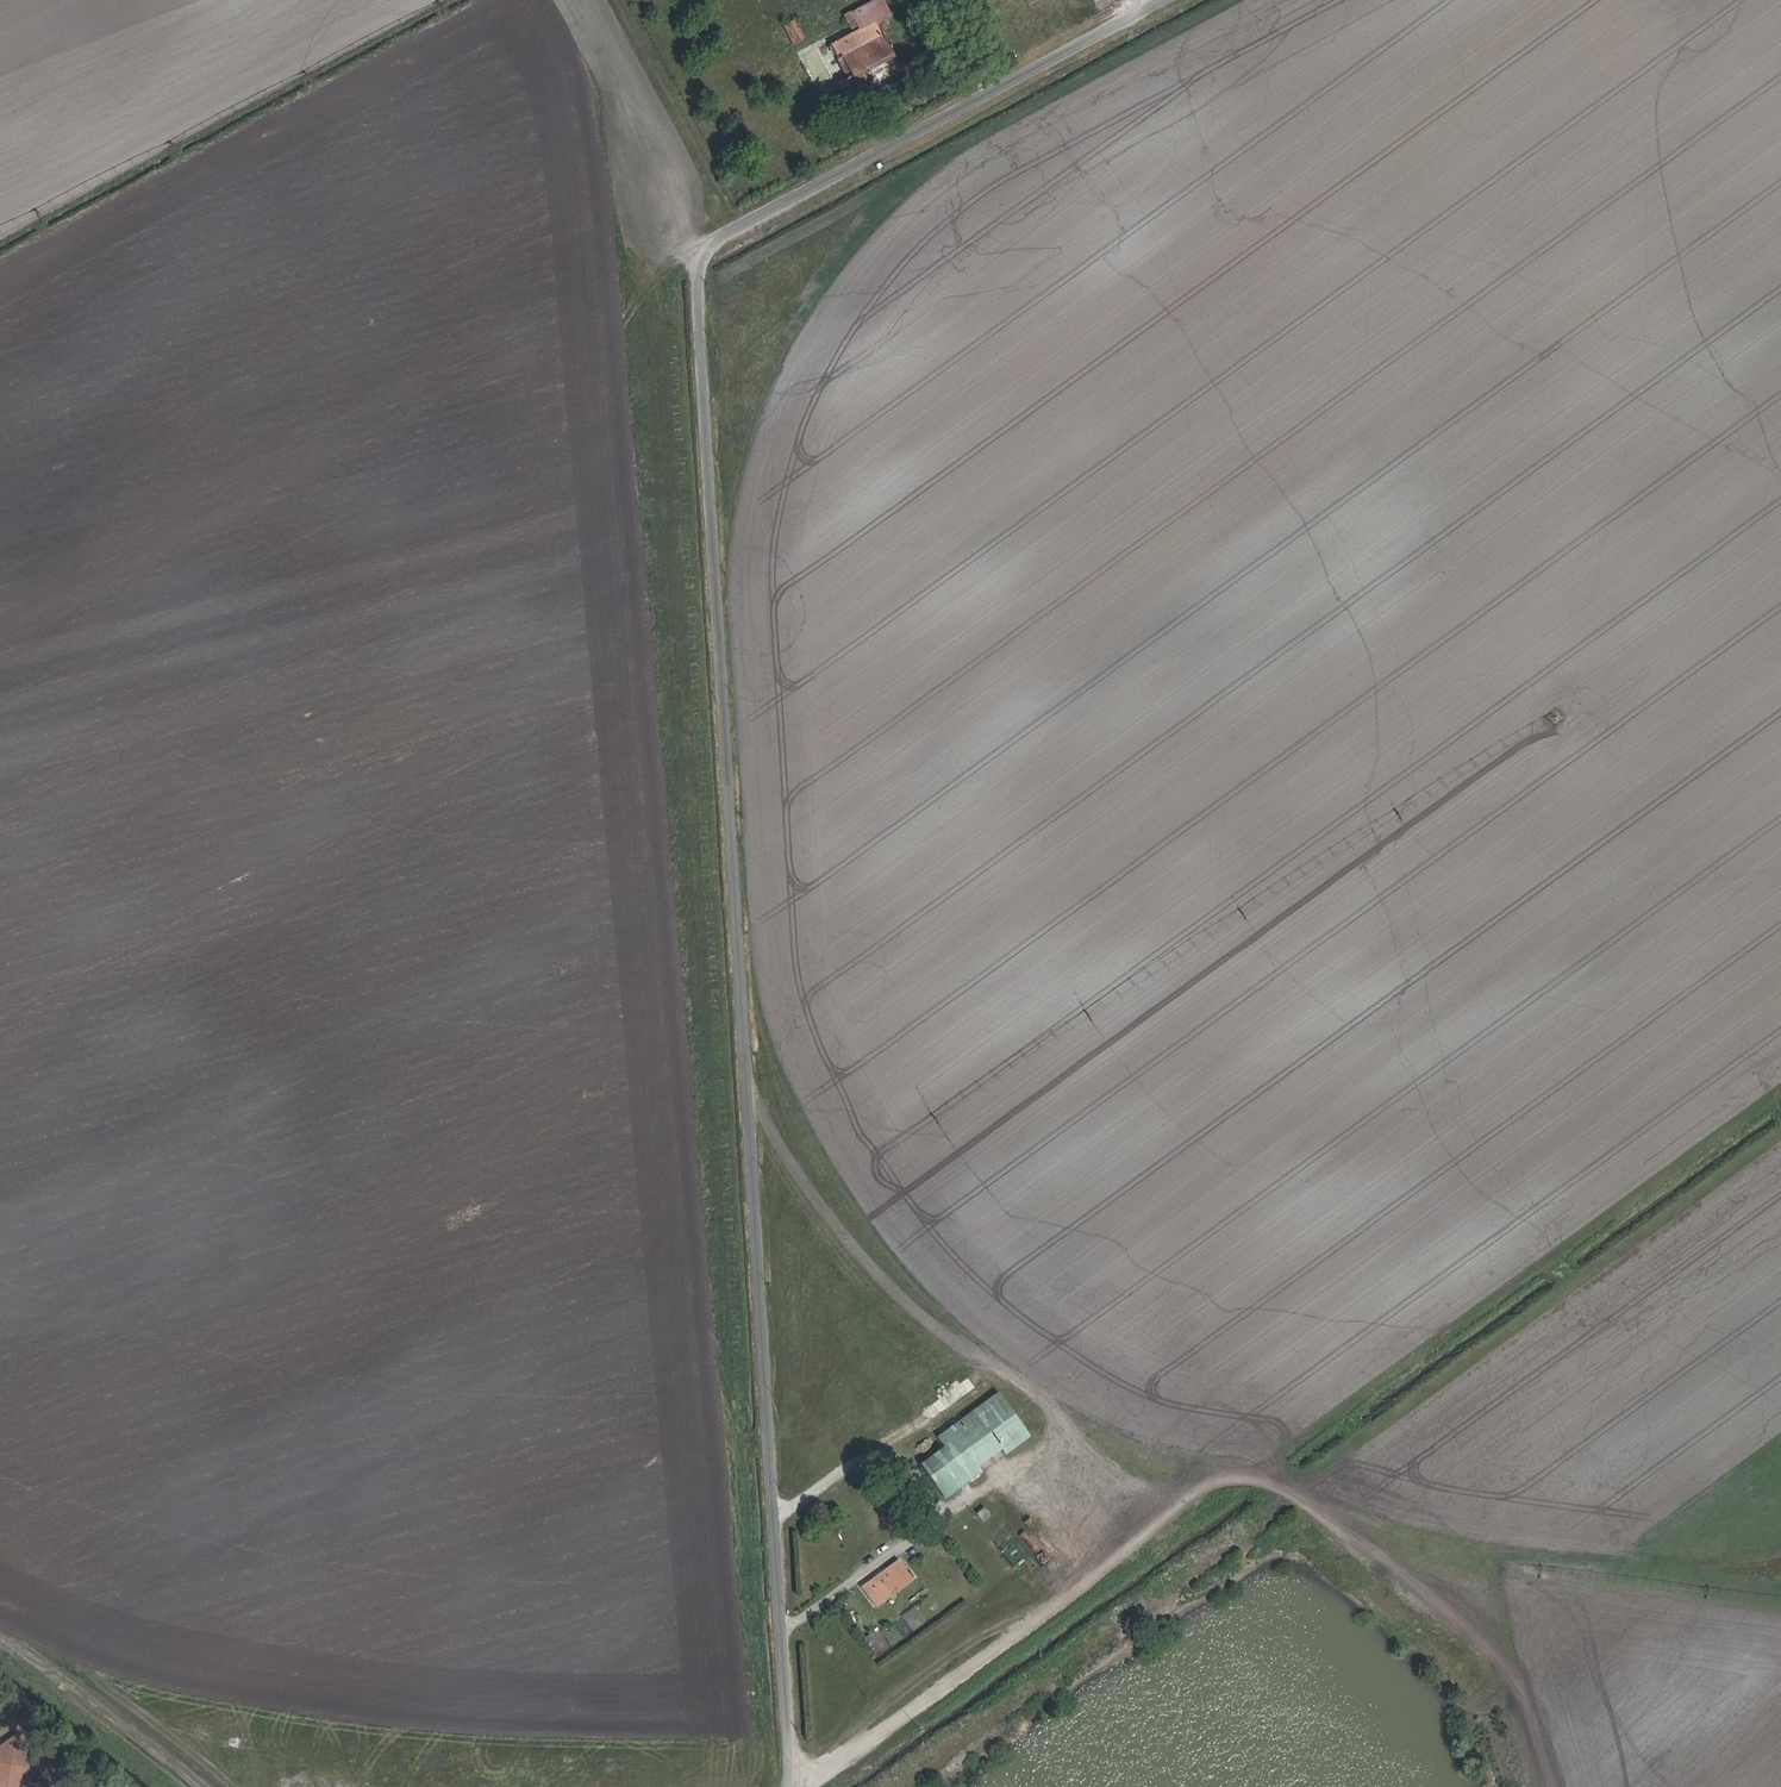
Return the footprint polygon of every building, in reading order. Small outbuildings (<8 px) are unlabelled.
[(905,19),(915,13),(908,0),(894,0),(864,15),(874,34),(905,19)] [(912,34),(905,19),(874,34),(881,48),(912,34)] [(897,92),(888,71),(921,52),(912,34),(881,48),(874,34),(851,47),(869,80),(859,86),(872,105),(897,92)] [(933,1443),(938,1452),(928,1459),(953,1494),(1023,1442),(992,1400),(933,1443)] [(953,1494),(928,1459),(910,1472),(935,1506),(953,1494)] [(889,1560),(847,1589),(862,1612),(904,1582),(889,1560)] [(9,1698),(0,1691),(0,1709),(9,1698)] [(18,1733),(0,1747),(0,1783),(3,1786),(18,1786),(43,1769),(18,1733)]
